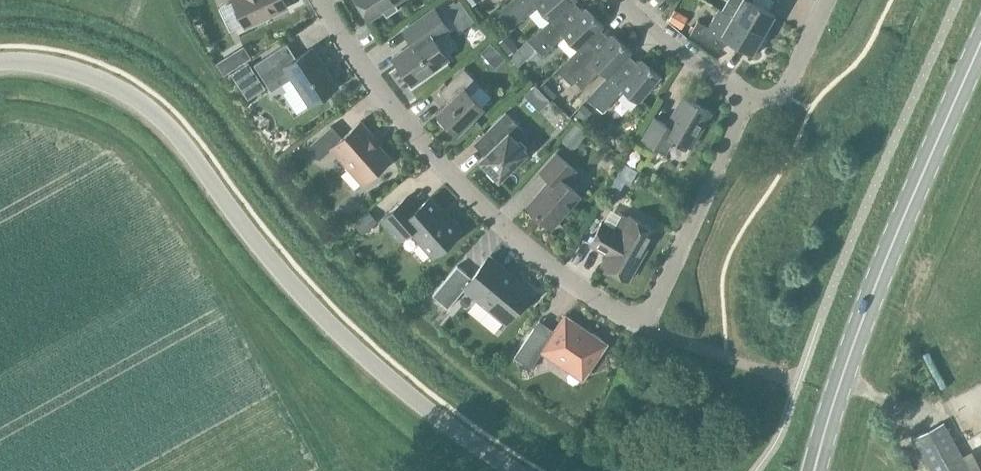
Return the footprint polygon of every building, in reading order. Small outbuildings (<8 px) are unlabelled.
[(284,0),(233,0),(245,27),(287,7),(284,0)] [(369,19),(383,11),(387,17),(399,9),(395,3),(400,0),(357,0),(369,19)] [(501,9),(515,25),(537,6),(550,21),(561,12),(562,12),(576,0),(512,0),(501,9)] [(767,36),(767,35),(771,20),(775,15),(749,0),(728,0),(722,10),(725,12),(725,11),(767,36)] [(550,21),(528,40),(543,56),(564,35),(578,50),(588,40),(589,40),(604,26),(587,8),(572,22),(562,12),(561,12),(550,21)] [(413,84),(448,60),(434,40),(449,29),(434,9),(404,30),(413,43),(393,57),(413,84)] [(718,50),(725,37),(752,53),(756,47),(766,37),(767,36),(725,11),(725,12),(722,10),(719,9),(708,27),(698,21),(690,34),(718,50)] [(578,50),(556,70),(572,85),(575,81),(583,89),(600,70),(607,77),(617,66),(618,67),(632,52),(614,35),(599,50),(589,40),(588,40),(578,50)] [(292,61),(282,46),(254,65),(272,91),(291,78),(309,106),(338,87),(313,48),(292,61)] [(502,71),(512,61),(494,46),(485,56),(502,71)] [(607,77),(587,98),(603,112),(622,90),(638,103),(661,76),(642,60),(629,76),(618,67),(617,66),(607,77)] [(454,97),(438,114),(439,115),(438,119),(444,126),(448,125),(456,133),(483,106),(471,94),(480,85),(464,69),(445,87),(454,97)] [(531,99),(545,114),(554,105),(540,90),(531,99)] [(678,139),(691,146),(711,112),(684,97),(668,125),(655,118),(643,140),(665,152),(672,141),(678,139)] [(581,101),(571,111),(579,119),(589,109),(581,101)] [(506,112),(484,133),(495,145),(480,160),(499,180),(527,152),(515,139),(524,131),(506,112)] [(332,149),(363,184),(392,159),(372,137),(374,136),(361,121),(342,138),(332,126),(308,147),(319,160),(332,149)] [(576,170),(557,153),(540,172),(551,181),(528,207),(551,227),(579,195),(565,182),(576,170)] [(632,168),(616,182),(630,197),(645,183),(632,168)] [(449,220),(430,198),(417,209),(406,197),(381,220),(399,241),(410,231),(433,257),(460,233),(458,230),(458,227),(452,220),(449,220)] [(628,281),(655,233),(621,213),(612,228),(603,222),(590,244),(608,255),(602,265),(628,281)] [(465,288),(506,323),(531,293),(506,272),(507,270),(490,256),(472,278),(457,266),(433,295),(448,308),(465,288)] [(531,368),(543,352),(582,379),(606,344),(602,341),(602,339),(594,333),(591,334),(565,316),(550,339),(534,328),(515,356),(531,368)] [(967,466),(944,424),(915,439),(932,470),(959,470),(967,466)]
